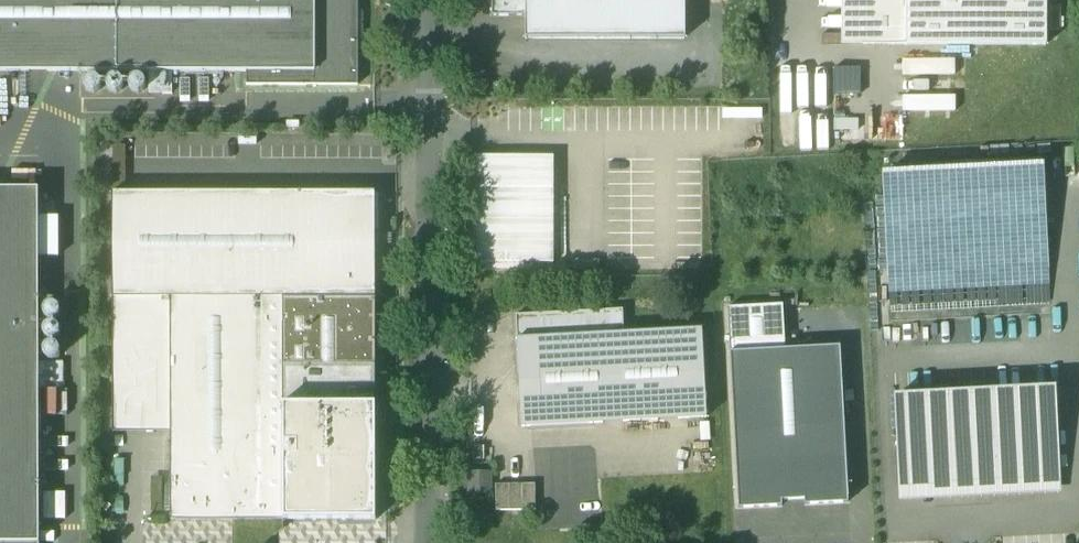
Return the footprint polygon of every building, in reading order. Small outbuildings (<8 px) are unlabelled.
[(247,72),(316,72),(316,0),(0,0),(0,72),(247,72)] [(316,72),(247,72),(247,86),(358,86),(358,0),(316,0),(316,72)] [(493,17),(526,17),(526,39),(685,39),(685,0),(493,0),(493,17)] [(863,46),(1047,46),(1047,0),(863,0),(863,46)] [(101,89),(102,85),(101,82),(99,79),(97,78),(93,77),(90,78),(87,80),(86,82),(85,86),(86,89),(88,92),(90,93),(94,94),(97,93),(100,92),(101,89)] [(124,89),(124,85),(124,82),(122,79),(119,78),(116,77),(112,78),(110,80),(108,82),(107,86),(108,89),(110,92),(113,93),(116,94),(119,93),(122,92),(124,89)] [(146,89),(146,85),(146,82),(144,79),(141,78),(138,77),(135,78),(132,80),(130,82),(129,86),(130,89),(132,92),(135,93),(138,94),(141,93),(144,91),(146,89)] [(553,157),(475,157),(475,264),(553,264),(553,157)] [(1043,166),(884,175),(892,326),(1051,318),(1043,166)] [(0,189),(0,542),(39,542),(39,189),(0,189)] [(376,193),(113,193),(114,299),(171,299),(175,299),(283,299),(376,299),(376,193)] [(171,299),(114,299),(114,432),(171,432),(171,299)] [(175,299),(171,299),(171,432),(171,521),(284,521),(283,406),(283,299),(175,299)] [(376,299),(283,299),(283,406),(350,405),(350,393),(376,393),(376,299)] [(623,310),(516,316),(517,340),(624,334),(623,310)] [(624,334),(517,340),(522,428),(707,418),(702,330),(624,334)] [(841,347),(731,353),(739,509),(783,507),(783,502),(804,500),(805,506),(849,503),(841,347)] [(1054,389),(896,397),(900,485),(1059,477),(1054,389)] [(350,405),(283,406),(284,521),(376,521),(376,405),(350,405)] [(489,495),(489,473),(471,473),(470,486),(476,486),(476,495),(489,495)] [(510,511),(509,485),(496,485),(496,512),(510,511)] [(523,511),(522,485),(509,485),(510,511),(523,511)] [(536,511),(536,485),(522,485),(523,511),(536,511)]
